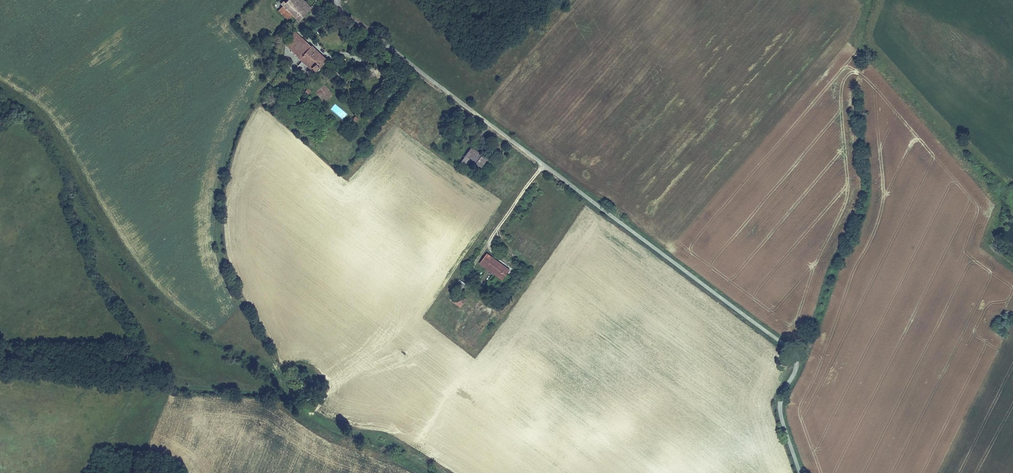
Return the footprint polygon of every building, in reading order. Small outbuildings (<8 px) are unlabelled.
[(302,18),(314,5),(309,0),(287,0),(286,1),(295,11),(302,18)] [(295,11),(286,1),(280,6),(290,16),(295,11)] [(296,29),(285,41),(316,70),(327,58),(296,29)] [(312,75),(309,72),(304,76),(308,80),(312,75)] [(490,155),(475,143),(464,157),(469,161),(474,155),(484,163),(490,155)] [(512,266),(489,250),(483,259),(506,276),(512,266)] [(456,288),(451,295),(462,303),(466,296),(456,288)]
